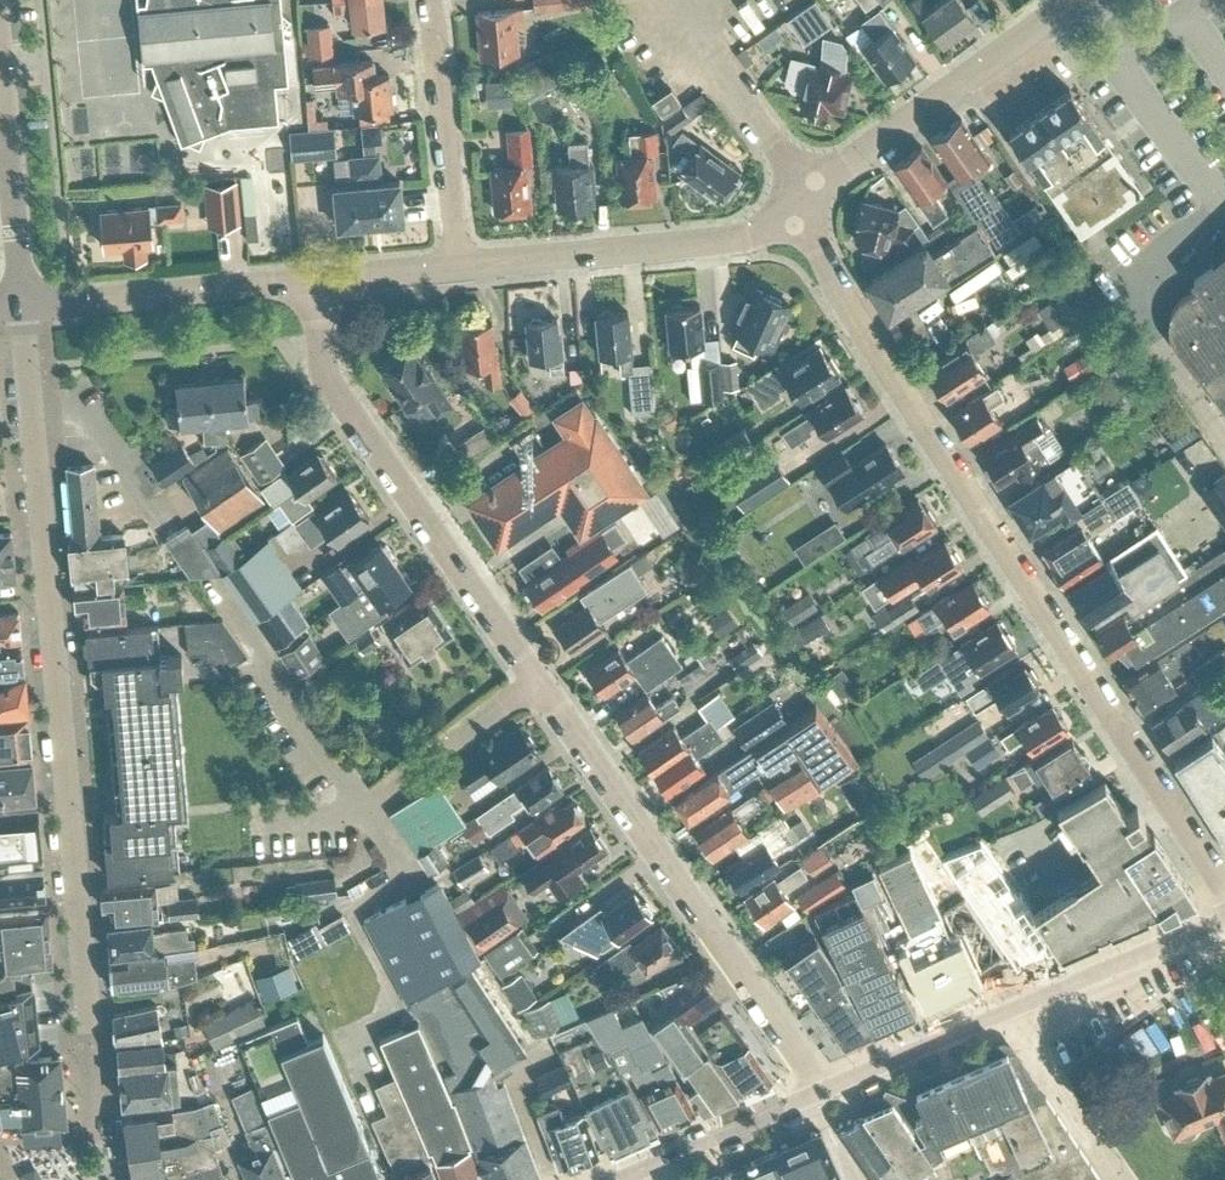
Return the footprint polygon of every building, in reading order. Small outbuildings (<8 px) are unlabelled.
[(285,43),(284,26),(291,17),(282,10),(281,0),(136,0),(142,60),(151,59),(157,75),(151,88),(164,94),(181,142),(186,140),(199,146),(205,133),(229,124),(229,123),(277,118),(274,82),(287,80),(284,43),(285,43)] [(333,5),(327,5),(328,13),(352,10),(354,25),(383,22),(381,0),(332,0),(333,5)] [(929,7),(924,0),(905,0),(916,17),(922,12),(942,40),(974,17),(962,0),(939,0),(929,7)] [(522,5),(514,6),(477,10),(481,54),(518,50),(516,22),(523,21),(522,5)] [(899,68),(915,57),(879,6),(860,19),(873,37),(861,45),(885,78),(888,76),(892,76),(897,72),(899,68)] [(804,39),(830,21),(820,7),(794,26),(804,39)] [(310,52),(332,50),(329,23),(308,25),(310,52)] [(791,56),(786,77),(792,87),(803,90),(801,97),(803,98),(801,105),(825,111),(826,104),(841,108),(849,74),(837,71),(838,66),(844,66),(845,47),(840,40),(824,35),(822,62),(820,66),(811,64),(812,61),(791,56)] [(746,46),(738,52),(746,64),(754,58),(746,46)] [(389,72),(375,73),(374,57),(333,60),(333,62),(312,64),(313,86),(335,85),(336,90),(352,89),(354,110),(392,106),(389,72)] [(567,76),(558,61),(520,84),(529,100),(567,76)] [(512,104),(509,77),(484,80),(487,107),(512,104)] [(661,111),(679,99),(671,86),(653,98),(661,111)] [(1141,189),(1089,115),(1089,114),(1070,87),(1008,130),(1027,158),(1028,157),(1080,232),(1080,233),(1081,234),(1142,190),(1141,189)] [(669,131),(685,119),(679,110),(662,121),(669,131)] [(947,176),(947,177),(971,213),(974,217),(975,217),(978,214),(996,243),(1042,213),(1034,202),(1012,216),(989,184),(986,186),(972,167),(988,155),(961,116),(931,137),(958,176),(951,181),(947,176)] [(378,152),(376,152),(375,142),(382,141),(381,121),(361,123),(364,154),(370,221),(384,220),(384,223),(399,221),(399,218),(403,218),(399,179),(375,181),(374,175),(381,175),(378,152)] [(507,127),(508,143),(510,164),(492,165),(495,209),(499,209),(502,211),(510,210),(513,208),(529,206),(526,163),(531,162),(528,125),(507,127)] [(292,158),(309,157),(335,154),(333,126),(290,130),(292,158)] [(651,152),(657,151),(655,128),(629,131),(631,153),(617,154),(621,198),(625,197),(628,200),(635,199),(639,196),(655,195),(651,152)] [(717,196),(737,170),(710,150),(711,149),(701,142),(700,142),(681,128),(673,140),(691,154),(680,169),(717,196)] [(587,139),(570,140),(568,141),(570,163),(552,165),(553,182),(556,182),(558,206),(592,203),(591,189),(594,189),(592,161),(589,162),(587,139)] [(947,177),(947,176),(945,177),(921,143),(893,163),(932,221),(947,210),(931,188),(947,177)] [(370,221),(364,154),(349,155),(351,178),(358,177),(358,183),(334,185),(338,224),(342,224),(342,227),(357,225),(357,222),(370,221)] [(78,201),(103,200),(102,173),(77,174),(78,201)] [(202,183),(206,226),(238,223),(235,180),(202,183)] [(909,241),(913,225),(894,220),(897,207),(863,199),(856,224),(860,225),(856,239),(885,246),(888,235),(909,241)] [(157,218),(182,216),(181,201),(148,203),(101,207),(103,228),(100,232),(101,239),(104,242),(104,245),(124,244),(124,253),(146,251),(145,242),(152,241),(149,214),(156,213),(157,218)] [(947,280),(994,250),(976,221),(930,251),(924,242),(867,279),(888,312),(944,276),(947,280)] [(1194,277),(1198,284),(1184,294),(1176,301),(1170,311),(1168,323),(1170,334),(1175,344),(1224,408),(1224,255),(1194,277)] [(1085,319),(1092,315),(1091,313),(1092,312),(1073,283),(1051,298),(1071,327),(1084,318),(1085,319)] [(778,321),(788,301),(755,285),(750,296),(746,294),(737,313),(739,314),(733,327),(737,329),(732,341),(753,351),(759,339),(772,346),(783,323),(778,321)] [(689,397),(702,396),(722,394),(719,360),(705,361),(700,303),(682,304),(680,302),(672,303),(671,305),(666,306),(670,347),(690,345),(691,363),(686,364),(689,397)] [(633,369),(632,362),(631,350),(632,350),(628,309),(612,311),(610,308),(603,309),(600,312),(596,312),(599,353),(618,351),(620,371),(627,370),(633,369)] [(563,369),(564,369),(562,352),(563,352),(561,334),(559,334),(557,316),(541,318),(539,315),(532,316),(530,319),(525,319),(529,355),(548,353),(550,371),(551,371),(551,375),(564,374),(563,369)] [(485,383),(500,381),(496,341),(493,341),(491,320),(460,323),(464,365),(483,363),(485,383)] [(985,322),(981,325),(967,334),(970,339),(927,366),(935,379),(932,384),(939,394),(944,394),(946,397),(985,371),(975,355),(979,352),(977,349),(994,337),(985,322)] [(836,372),(839,370),(830,356),(827,358),(819,345),(781,370),(776,361),(754,376),(765,393),(786,379),(799,399),(838,374),(836,372)] [(436,413),(452,402),(430,370),(428,371),(411,346),(381,367),(394,386),(392,387),(405,406),(424,394),(436,413)] [(1085,349),(1060,365),(1069,379),(1094,363),(1085,349)] [(737,386),(735,359),(720,360),(723,387),(737,386)] [(649,360),(632,362),(633,369),(627,370),(631,412),(654,410),(649,360)] [(1122,410),(1164,383),(1160,378),(1156,380),(1147,367),(1134,376),(1131,371),(1107,387),(1112,394),(1107,397),(1116,411),(1121,408),(1122,410)] [(243,375),(209,378),(216,440),(227,439),(225,417),(257,413),(256,396),(246,397),(243,375)] [(216,440),(209,378),(175,382),(178,404),(167,405),(169,422),(202,419),(204,441),(216,440)] [(790,444),(797,439),(812,430),(810,426),(817,421),(825,434),(862,410),(860,406),(861,403),(857,397),(853,396),(845,383),(808,407),(811,412),(781,431),(790,444)] [(989,405),(1003,395),(996,384),(982,393),(981,391),(968,402),(967,400),(951,413),(968,439),(981,431),(982,433),(1000,422),(989,405)] [(519,413),(530,405),(518,389),(507,397),(519,413)] [(556,415),(568,433),(468,500),(498,544),(560,502),(580,532),(645,488),(596,414),(593,416),(582,398),(556,415)] [(1173,447),(1198,430),(1183,406),(1157,423),(1173,447)] [(1033,436),(1045,428),(1036,415),(1015,429),(1016,431),(982,453),(989,464),(986,466),(996,482),(1016,468),(1021,475),(1038,464),(1032,454),(1041,449),(1033,436)] [(673,416),(665,421),(670,429),(678,424),(673,416)] [(464,456),(493,436),(484,423),(455,443),(464,456)] [(727,456),(751,441),(743,427),(718,442),(727,456)] [(285,463),(265,435),(240,452),(259,480),(285,463)] [(165,482),(196,462),(195,461),(208,453),(202,444),(189,452),(179,440),(150,461),(165,482)] [(845,506),(868,491),(903,468),(885,442),(852,463),(841,447),(815,464),(826,481),(828,480),(845,506)] [(183,477),(209,515),(218,529),(264,498),(228,446),(183,477)] [(284,476),(281,472),(262,485),(273,502),(281,496),(295,515),(312,503),(306,495),(335,475),(333,472),(334,468),(329,462),(326,462),(318,451),(284,476)] [(1033,484),(1010,498),(1021,515),(1018,516),(1024,526),(1027,524),(1029,528),(1059,508),(1065,516),(1066,515),(1066,516),(1101,493),(1075,453),(1031,482),(1033,484)] [(789,479),(773,454),(727,483),(743,508),(789,479)] [(70,540),(73,576),(96,574),(97,583),(115,582),(114,572),(127,571),(123,531),(100,533),(93,462),(67,464),(73,536),(71,538),(70,540)] [(1201,488),(1224,522),(1224,471),(1201,488)] [(1074,527),(1042,547),(1052,563),(1054,566),(1053,570),(1057,577),(1063,578),(1064,580),(1065,580),(1102,556),(1088,533),(1115,516),(1140,500),(1126,477),(1101,493),(1066,516),(1074,527)] [(655,484),(639,495),(647,507),(663,496),(655,484)] [(314,508),(295,521),(293,517),(274,530),(286,547),(304,535),(310,544),(328,531),(336,541),(369,518),(349,490),(317,513),(314,508)] [(864,531),(866,533),(848,544),(855,555),(873,544),(893,532),(901,545),(935,523),(933,520),(935,519),(928,507),(926,508),(918,496),(864,531)] [(843,506),(809,527),(819,543),(854,522),(843,506)] [(209,515),(191,527),(202,542),(219,530),(218,529),(209,515)] [(625,536),(614,519),(600,528),(598,524),(567,545),(571,550),(561,557),(556,549),(551,542),(517,565),(522,572),(528,580),(525,581),(527,584),(527,588),(531,594),(535,596),(542,606),(578,581),(571,572),(592,558),(611,545),(625,536)] [(222,570),(202,542),(191,527),(187,522),(165,539),(189,573),(222,570)] [(1130,606),(1186,570),(1156,524),(1066,582),(1069,586),(1067,592),(1071,598),(1077,599),(1090,619),(1124,597),(1130,606)] [(15,577),(11,530),(0,531),(0,579),(15,577)] [(220,566),(235,556),(240,554),(225,531),(206,544),(220,566)] [(944,538),(911,559),(908,555),(876,575),(891,598),(923,579),(927,586),(961,564),(959,560),(960,557),(955,550),(952,549),(944,538)] [(257,618),(296,590),(261,540),(235,558),(250,580),(241,596),(257,618)] [(341,599),(394,561),(388,552),(390,549),(386,542),(381,543),(380,540),(351,561),(359,571),(350,578),(347,574),(331,585),(341,599)] [(1224,604),(1224,550),(1223,547),(1186,570),(1130,606),(1122,611),(1095,629),(1110,653),(1123,645),(1135,662),(1224,604)] [(579,593),(586,604),(556,625),(563,635),(561,638),(568,646),(571,646),(572,649),(604,627),(599,619),(646,587),(636,572),(652,561),(644,549),(579,593)] [(709,573),(698,557),(678,570),(689,586),(709,573)] [(341,599),(333,604),(327,609),(346,637),(387,608),(382,601),(409,582),(407,580),(409,576),(405,569),(400,569),(394,561),(341,599)] [(953,627),(988,605),(986,602),(987,599),(982,592),(979,591),(972,580),(949,595),(948,593),(915,614),(923,625),(925,628),(945,615),(953,627)] [(144,600),(143,585),(123,587),(123,581),(74,586),(76,607),(83,607),(84,622),(126,618),(125,602),(144,600)] [(792,620),(816,604),(808,591),(783,607),(792,620)] [(910,593),(887,608),(884,602),(871,611),(882,628),(918,606),(910,593)] [(416,595),(406,602),(381,619),(408,659),(426,648),(435,642),(435,641),(452,629),(429,594),(420,600),(416,595)] [(738,620),(726,604),(707,617),(719,633),(738,620)] [(21,640),(18,609),(17,610),(0,612),(0,641),(20,639),(20,640),(21,640)] [(821,611),(798,625),(806,639),(821,630),(822,613),(821,611)] [(286,613),(263,629),(274,645),(297,629),(286,613)] [(915,614),(906,620),(914,631),(923,625),(915,614)] [(221,670),(247,652),(222,616),(185,620),(187,652),(206,650),(221,670)] [(938,656),(913,672),(923,687),(948,671),(960,690),(973,682),(969,677),(980,670),(1015,647),(1013,644),(1014,641),(1008,631),(1005,631),(997,619),(939,657),(938,656)] [(169,676),(183,675),(181,652),(153,654),(150,623),(86,629),(90,671),(97,677),(104,676),(116,811),(103,812),(109,875),(173,869),(167,808),(180,807),(169,676)] [(362,649),(379,638),(370,626),(354,637),(362,649)] [(296,675),(324,656),(308,632),(280,651),(296,675)] [(662,634),(626,657),(618,646),(586,668),(588,671),(587,674),(593,682),(596,682),(603,692),(634,671),(645,688),(674,669),(681,664),(662,634)] [(1168,674),(1198,654),(1187,636),(1123,677),(1132,691),(1131,692),(1142,708),(1176,687),(1168,674)] [(737,668),(761,651),(753,639),(729,656),(737,668)] [(20,640),(0,642),(0,673),(22,671),(22,672),(24,672),(21,640),(20,640)] [(1222,647),(1190,667),(1201,685),(1151,717),(1159,729),(1156,731),(1164,742),(1166,740),(1169,744),(1204,721),(1196,710),(1214,699),(1204,684),(1224,670),(1224,652),(1222,647)] [(681,664),(674,669),(681,679),(703,664),(696,654),(681,664)] [(1018,698),(1038,685),(1035,680),(1038,678),(1030,666),(1028,668),(1024,663),(1015,669),(1012,664),(965,694),(975,709),(997,695),(1007,711),(1021,702),(1018,698)] [(840,695),(855,684),(841,664),(825,675),(840,695)] [(27,708),(24,674),(23,674),(3,683),(0,684),(0,711),(27,708)] [(634,736),(680,704),(672,693),(656,705),(646,691),(617,711),(619,714),(618,718),(622,724),(627,725),(634,736)] [(653,768),(716,725),(733,713),(717,691),(698,704),(706,717),(681,734),(674,723),(638,747),(653,768)] [(747,748),(786,721),(772,700),(733,727),(747,748)] [(809,770),(819,785),(857,761),(839,734),(815,703),(674,798),(687,817),(731,788),(729,786),(765,762),(770,769),(797,751),(809,770)] [(1034,751),(1068,729),(1066,725),(1066,722),(1062,716),(1059,715),(1052,704),(1029,719),(1028,717),(1000,734),(1008,746),(1024,736),(1034,751)] [(32,757),(28,713),(0,716),(0,760),(32,757)] [(973,744),(988,734),(976,716),(944,737),(944,738),(937,742),(947,758),(954,753),(954,755),(965,748),(973,743),(973,744)] [(500,779),(539,752),(534,745),(536,744),(530,735),(528,737),(520,724),(490,745),(489,742),(455,765),(469,787),(493,770),(500,779)] [(723,735),(716,725),(653,768),(668,790),(703,765),(696,754),(723,735)] [(1211,729),(1173,754),(1224,836),(1224,751),(1211,729)] [(998,751),(988,734),(973,744),(973,743),(965,748),(975,765),(998,751)] [(1045,793),(1090,764),(1088,761),(1089,756),(1085,750),(1080,749),(1072,736),(1037,759),(1035,754),(1010,770),(1020,786),(1035,777),(1045,793)] [(35,795),(32,758),(0,761),(0,798),(35,795)] [(547,764),(476,813),(488,831),(514,813),(511,809),(525,798),(532,808),(563,787),(547,764)] [(879,795),(859,766),(837,781),(856,810),(879,795)] [(819,785),(809,770),(775,791),(785,807),(819,785)] [(1004,773),(971,794),(981,811),(1015,790),(1004,773)] [(1189,882),(1153,828),(1137,805),(1127,811),(1104,776),(1056,804),(1081,841),(1093,834),(1109,857),(1032,908),(1030,909),(1057,949),(1099,932),(1098,928),(1108,923),(1110,927),(1149,910),(1147,906),(1159,901),(1162,908),(1178,901),(1174,893),(1189,882)] [(438,778),(398,805),(390,811),(417,851),(465,819),(438,778)] [(765,800),(772,795),(764,783),(757,789),(765,800)] [(738,818),(765,800),(757,789),(696,830),(713,854),(748,831),(746,828),(747,827),(741,819),(740,820),(738,818)] [(561,798),(510,832),(517,843),(526,836),(539,855),(556,844),(553,838),(584,817),(581,813),(582,810),(577,803),(573,802),(571,799),(564,803),(561,798)] [(0,810),(0,862),(41,858),(39,837),(40,837),(39,828),(38,828),(36,806),(0,810)] [(781,812),(756,828),(735,842),(743,854),(725,865),(730,871),(729,876),(735,884),(740,885),(741,887),(779,863),(772,853),(792,840),(808,829),(801,817),(789,824),(781,812)] [(892,813),(878,822),(887,838),(902,829),(892,813)] [(487,830),(477,814),(461,824),(472,840),(487,830)] [(533,888),(546,879),(557,895),(581,878),(574,869),(606,848),(604,845),(606,844),(599,833),(597,835),(590,825),(522,872),(521,870),(513,875),(517,881),(525,876),(533,888)] [(924,834),(908,844),(910,849),(949,933),(959,934),(982,982),(982,983),(1016,968),(1016,967),(939,856),(924,834)] [(448,858),(435,839),(417,851),(429,870),(448,858)] [(957,849),(939,856),(1016,967),(1051,952),(1051,951),(1055,949),(1017,894),(980,840),(957,849)] [(809,867),(826,856),(818,845),(802,856),(809,867)] [(910,849),(877,864),(908,930),(893,937),(926,1008),(982,982),(959,934),(949,933),(910,849)] [(489,867),(479,850),(452,867),(461,883),(489,867)] [(784,889),(806,874),(799,864),(777,879),(773,874),(745,894),(754,906),(753,910),(758,917),(761,917),(764,921),(792,901),(784,889)] [(806,909),(825,896),(845,882),(834,866),(796,893),(806,909)] [(45,896),(42,869),(0,873),(0,900),(45,896)] [(872,872),(852,882),(855,888),(862,903),(876,896),(882,893),(872,872)] [(297,898),(337,894),(334,875),(295,879),(296,891),(297,898)] [(295,879),(284,880),(285,892),(296,891),(295,879)] [(167,880),(155,881),(102,885),(104,905),(110,905),(111,921),(194,913),(199,912),(197,893),(168,895),(167,880)] [(467,961),(468,964),(479,958),(437,881),(407,898),(405,895),(364,918),(407,1000),(467,961)] [(465,886),(463,887),(451,895),(458,908),(473,899),(465,886)] [(814,908),(828,939),(847,977),(865,1015),(869,1023),(872,1027),(873,1026),(885,1026),(916,1012),(896,973),(895,973),(875,932),(870,919),(863,906),(862,903),(855,888),(814,908)] [(634,889),(605,910),(600,904),(558,933),(597,950),(599,945),(602,947),(617,935),(619,937),(651,914),(649,911),(651,906),(646,900),(641,900),(634,889)] [(876,896),(862,903),(863,906),(870,919),(875,932),(889,925),(876,896)] [(483,945),(516,922),(499,898),(466,921),(483,945)] [(46,907),(0,911),(0,953),(2,970),(0,971),(0,992),(32,984),(30,966),(51,963),(46,907)] [(327,938),(349,926),(341,912),(319,924),(327,938)] [(111,951),(194,941),(193,935),(187,936),(186,925),(152,929),(151,918),(108,923),(108,926),(106,929),(107,936),(109,938),(111,951)] [(604,982),(626,967),(639,958),(647,969),(677,947),(675,945),(676,941),(670,934),(667,933),(661,924),(633,944),(629,938),(592,964),(604,982)] [(534,950),(518,927),(485,951),(501,974),(534,950)] [(835,964),(814,934),(768,967),(826,1050),(844,1040),(847,1043),(873,1031),(871,1028),(872,1027),(869,1023),(851,997),(852,997),(837,974),(839,973),(835,964)] [(238,979),(265,966),(253,941),(226,954),(238,979)] [(180,979),(196,973),(194,954),(165,957),(165,950),(109,957),(111,986),(123,985),(167,979),(171,982),(180,979)] [(263,995),(296,983),(289,961),(255,973),(263,995)] [(468,964),(467,961),(407,1000),(407,1001),(411,999),(455,1067),(444,1072),(449,1087),(448,1087),(452,1098),(457,1096),(484,1166),(479,1168),(481,1175),(486,1173),(488,1179),(531,1179),(539,1177),(500,1073),(511,1066),(508,1062),(525,1051),(468,964)] [(196,973),(180,979),(187,998),(222,985),(215,966),(196,973)] [(716,998),(698,972),(696,968),(661,984),(686,1019),(716,998)] [(536,995),(520,971),(501,983),(517,1008),(536,995)] [(0,992),(0,1051),(37,1041),(38,1041),(32,984),(0,992)] [(565,1022),(552,995),(522,1008),(535,1036),(565,1022)] [(203,1021),(215,1046),(233,1037),(265,1022),(253,998),(203,1021)] [(772,1076),(748,1043),(719,1001),(692,1020),(717,1057),(741,1091),(751,1086),(753,1082),(757,1080),(761,1082),(772,1077),(772,1076)] [(117,1041),(162,1037),(156,1002),(114,1012),(117,1041)] [(673,1010),(667,1013),(649,1025),(667,1051),(691,1085),(688,1087),(702,1107),(702,1108),(715,1102),(715,1101),(735,1092),(736,1093),(738,1092),(737,1091),(707,1049),(703,1052),(673,1010)] [(322,1033),(307,1039),(297,1015),(239,1038),(296,1175),(305,1172),(307,1177),(303,1179),(304,1179),(383,1179),(322,1033)] [(584,1015),(575,1019),(550,1030),(564,1057),(569,1071),(583,1103),(607,1149),(614,1146),(614,1148),(649,1132),(649,1131),(655,1128),(648,1114),(628,1082),(623,1074),(613,1059),(584,1015)] [(448,1087),(447,1087),(419,1022),(418,1020),(378,1033),(428,1148),(428,1149),(431,1148),(436,1159),(443,1179),(482,1179),(480,1175),(481,1175),(479,1168),(484,1166),(457,1096),(452,1098),(448,1087)] [(653,1035),(630,1046),(628,1041),(611,1049),(623,1074),(631,1071),(641,1090),(640,1091),(658,1124),(660,1127),(696,1111),(694,1108),(667,1059),(653,1035)] [(164,1060),(162,1037),(117,1041),(119,1064),(167,1060),(170,1059),(164,1060)] [(904,1174),(908,1179),(1102,1179),(1045,1094),(1044,1095),(1029,1103),(1024,1092),(1025,1091),(1006,1048),(971,1064),(971,1063),(863,1111),(865,1113),(896,1160),(904,1174)] [(60,1053),(15,1058),(0,1062),(0,1112),(1,1118),(21,1116),(22,1124),(62,1122),(62,1121),(66,1117),(60,1053)] [(167,1060),(119,1064),(119,1065),(122,1101),(180,1095),(176,1059),(170,1059),(167,1060)] [(545,1091),(571,1079),(564,1063),(537,1076),(545,1091)] [(1209,1077),(1207,1073),(1202,1076),(1195,1074),(1187,1077),(1184,1084),(1178,1086),(1180,1090),(1161,1098),(1175,1130),(1180,1134),(1186,1134),(1191,1132),(1195,1127),(1196,1121),(1217,1111),(1224,1128),(1224,1070),(1209,1077)] [(427,1154),(429,1154),(395,1074),(375,1082),(387,1109),(371,1116),(389,1156),(396,1174),(398,1179),(437,1179),(427,1154)] [(269,1119),(255,1082),(232,1091),(254,1150),(238,1156),(249,1179),(287,1179),(294,1177),(294,1176),(293,1176),(269,1119)] [(195,1092),(198,1104),(192,1105),(155,1111),(155,1110),(124,1115),(134,1176),(135,1179),(152,1179),(204,1166),(210,1164),(210,1166),(213,1165),(212,1164),(219,1162),(215,1145),(228,1139),(220,1122),(217,1115),(219,1115),(213,1099),(210,1100),(206,1091),(195,1092)] [(583,1111),(565,1118),(559,1103),(537,1111),(557,1166),(566,1163),(568,1166),(579,1162),(578,1159),(580,1158),(585,1160),(593,1157),(595,1152),(598,1151),(583,1111)] [(890,1157),(861,1115),(854,1118),(850,1117),(839,1121),(839,1122),(837,1126),(836,1126),(868,1172),(869,1172),(873,1177),(877,1173),(882,1179),(896,1179),(904,1174),(892,1156),(890,1157)] [(820,1129),(775,1149),(788,1179),(842,1179),(820,1129)] [(775,1149),(729,1169),(734,1179),(788,1179),(775,1149)] [(204,1166),(152,1179),(216,1179),(229,1175),(226,1168),(222,1170),(219,1162),(212,1164),(213,1165),(210,1166),(210,1164),(204,1166)] [(724,1172),(705,1179),(727,1179),(724,1172)]
